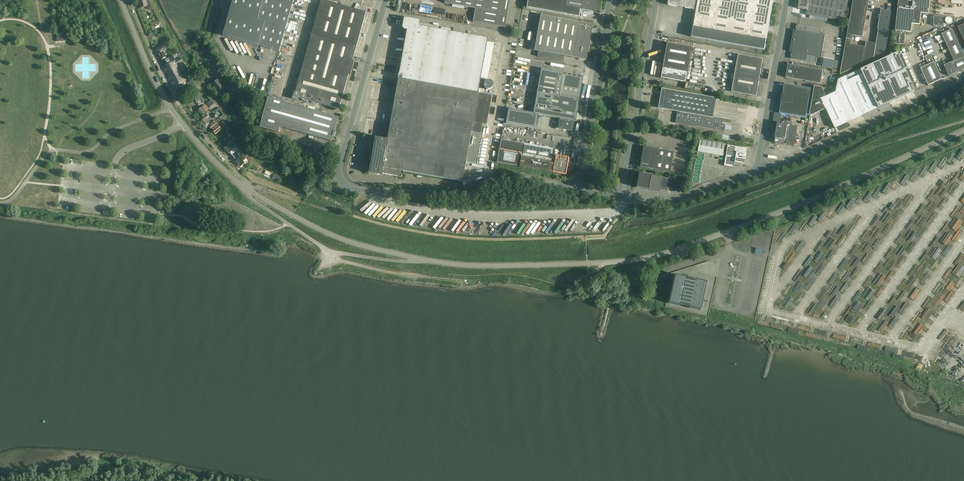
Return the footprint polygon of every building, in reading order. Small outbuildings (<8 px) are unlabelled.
[(138,2),(141,9),(145,7),(145,8),(149,9),(152,8),(150,2),(147,3),(145,0),(142,0),(138,1),(138,2)] [(229,15),(223,36),(279,51),(293,0),(233,0),(229,15)] [(347,80),(348,75),(350,76),(354,61),(352,61),(366,12),(322,0),(321,0),(295,91),(294,91),(292,99),(297,100),(298,98),(339,109),(347,80)] [(444,3),(475,9),(473,22),(505,28),(510,0),(445,0),(444,3)] [(594,12),(595,12),(597,0),(528,0),(526,8),(579,17),(580,12),(580,10),(594,12)] [(768,33),(774,0),(669,0),(668,5),(697,10),(692,37),(765,50),(768,33)] [(844,22),(848,0),(799,0),(798,8),(807,10),(806,15),(844,22)] [(846,39),(852,40),(853,35),(862,37),(869,0),(853,0),(846,39)] [(930,0),(898,0),(897,10),(895,31),(911,32),(912,24),(920,25),(921,13),(928,14),(930,0)] [(878,29),(876,44),(873,59),(885,54),(889,31),(888,31),(891,11),(881,9),(877,29),(878,29)] [(592,24),(543,15),(540,15),(534,51),(586,60),(592,24)] [(943,26),(944,17),(934,16),(933,26),(943,26)] [(398,78),(387,139),(375,137),(369,173),(382,176),(382,174),(402,177),(403,171),(462,182),(466,162),(475,164),(482,124),(486,125),(492,95),(484,94),(485,90),(479,88),(488,38),(438,29),(439,26),(419,23),(420,20),(403,17),(402,27),(403,30),(406,30),(399,74),(398,74),(397,78),(398,78)] [(794,30),(790,52),(792,52),(791,59),(816,63),(817,59),(818,59),(819,57),(821,57),(823,56),(824,53),(822,52),(825,36),(821,35),(822,28),(797,24),(796,28),(794,28),(794,30)] [(956,73),(963,69),(963,55),(952,29),(942,34),(954,61),(944,66),(949,76),(956,73)] [(895,32),(895,33),(894,44),(904,45),(905,33),(895,32)] [(57,33),(57,41),(65,41),(65,40),(64,33),(57,33)] [(852,40),(846,39),(840,74),(873,59),(876,44),(866,42),(865,47),(851,44),(852,40)] [(666,43),(663,63),(660,78),(685,82),(691,47),(666,43)] [(161,60),(166,58),(163,52),(165,50),(164,48),(165,48),(163,44),(155,48),(157,52),(157,51),(158,53),(158,54),(161,60)] [(898,52),(861,69),(863,74),(879,108),(913,92),(909,83),(912,81),(898,52)] [(928,85),(942,79),(930,54),(925,57),(929,65),(920,68),(928,85)] [(738,55),(732,92),(756,96),(763,59),(738,55)] [(172,56),(161,62),(163,66),(171,80),(176,89),(186,83),(182,76),(184,75),(180,68),(179,66),(178,67),(177,65),(183,62),(180,58),(175,61),(172,56)] [(788,64),(787,72),(786,77),(821,84),(823,70),(788,64)] [(575,122),(575,120),(583,76),(541,69),(533,113),(508,108),(506,123),(536,129),(538,115),(559,119),(557,128),(572,131),(574,121),(575,122)] [(868,114),(868,113),(879,108),(863,74),(861,69),(846,76),(838,80),(836,92),(826,96),(822,88),(815,86),(810,114),(813,115),(826,109),(835,128),(864,115),(865,115),(866,115),(867,114),(868,114)] [(210,85),(216,94),(221,91),(225,87),(231,83),(223,73),(221,75),(222,76),(210,85)] [(811,89),(785,84),(779,113),(806,118),(811,89)] [(225,87),(221,91),(227,99),(231,95),(225,87)] [(661,88),(658,108),(676,112),(677,112),(675,123),(676,123),(675,123),(693,127),(693,126),(711,129),(723,131),(725,125),(722,124),(723,122),(730,124),(731,120),(713,117),(716,98),(661,88)] [(268,98),(260,127),(278,133),(280,127),(332,141),(333,137),(334,137),(335,132),(339,117),(332,116),(268,98)] [(204,119),(200,122),(205,129),(209,126),(208,126),(213,122),(208,116),(205,112),(201,115),(204,119)] [(213,122),(208,126),(209,126),(212,130),(218,125),(218,126),(220,124),(221,123),(218,119),(215,121),(213,122)] [(778,123),(774,143),(794,146),(798,126),(778,123)] [(218,125),(212,130),(215,134),(221,130),(218,126),(218,125)] [(501,140),(497,162),(519,166),(519,167),(548,172),(565,175),(567,167),(569,167),(570,167),(571,162),(570,162),(568,162),(569,158),(555,155),(555,156),(552,155),(553,149),(524,144),(501,140)] [(699,140),(697,152),(722,156),(724,144),(699,140)] [(229,144),(224,148),(226,150),(226,151),(227,151),(227,152),(227,151),(228,151),(230,153),(232,155),(238,150),(236,148),(237,147),(233,142),(232,143),(231,141),(228,144),(229,144)] [(744,164),(747,150),(747,149),(727,145),(724,166),(733,168),(734,164),(740,166),(741,164),(744,164)] [(640,167),(670,172),(673,152),(643,147),(640,167)] [(238,150),(232,155),(234,159),(235,159),(236,159),(237,160),(236,161),(235,162),(237,164),(238,165),(240,167),(244,164),(245,164),(245,165),(248,162),(247,162),(245,160),(246,159),(240,152),(240,153),(238,150)] [(636,187),(648,189),(648,190),(651,175),(639,173),(636,187)] [(648,190),(656,191),(660,192),(660,189),(667,190),(668,188),(675,189),(675,185),(683,186),(683,181),(651,175),(648,190)] [(686,277),(674,275),(668,303),(679,306),(680,305),(688,307),(688,308),(700,310),(706,282),(695,279),(694,280),(693,280),(693,278),(688,276),(687,279),(686,278),(686,277)] [(671,282),(664,281),(662,287),(669,289),(671,282)]
